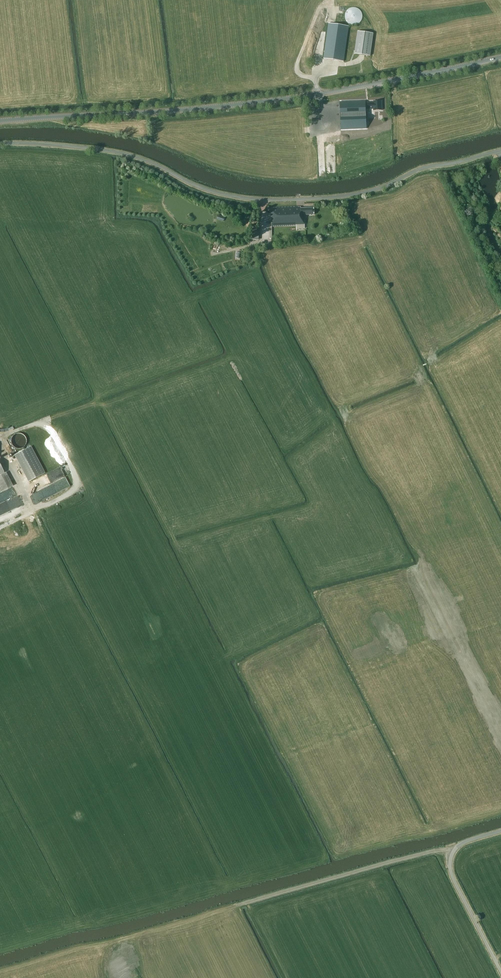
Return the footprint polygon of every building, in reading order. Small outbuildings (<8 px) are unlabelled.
[(346,11),(351,25),(365,20),(360,6),(346,11)] [(323,58),(343,61),(348,26),(329,23),(323,58)] [(373,33),(358,31),(354,53),(370,56),(373,33)] [(366,101),(340,102),(341,129),(367,128),(366,109),(366,103),(366,101)] [(373,102),(366,103),(366,109),(373,109),(373,111),(382,110),(381,101),(373,101),(373,102)] [(297,225),(304,225),(305,224),(305,215),(315,215),(314,207),(301,208),(301,206),(298,207),(298,206),(271,207),(272,210),(271,210),(271,225),(272,225),(272,227),(296,226),(296,225),(297,225)] [(251,238),(261,239),(262,228),(253,227),(251,238)] [(210,268),(213,275),(219,273),(216,266),(210,268)] [(13,444),(24,446),(26,434),(15,433),(13,444)] [(28,482),(45,473),(31,446),(14,455),(28,482)] [(1,492),(11,486),(0,464),(0,491),(1,492)] [(50,473),(55,482),(66,476),(61,466),(50,473)] [(0,515),(0,522),(12,516),(9,511),(0,515)]
